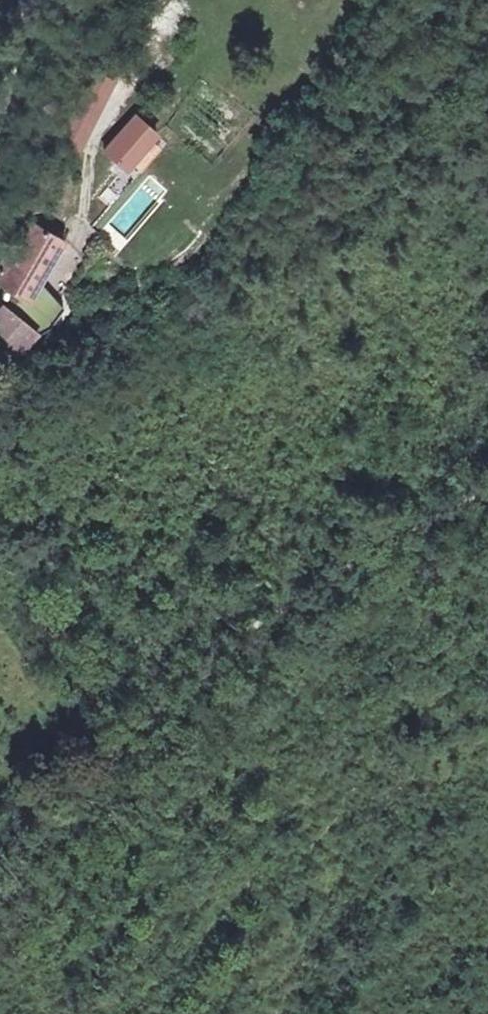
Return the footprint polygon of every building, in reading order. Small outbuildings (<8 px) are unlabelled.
[(87,67),(55,141),(83,153),(115,79),(87,67)] [(139,114),(108,145),(130,167),(161,135),(139,114)] [(0,236),(0,260),(3,263),(19,275),(58,223),(36,205),(17,227),(10,223),(0,236)] [(54,287),(39,261),(65,228),(58,223),(19,275),(3,263),(0,269),(0,313),(7,323),(54,287)]
